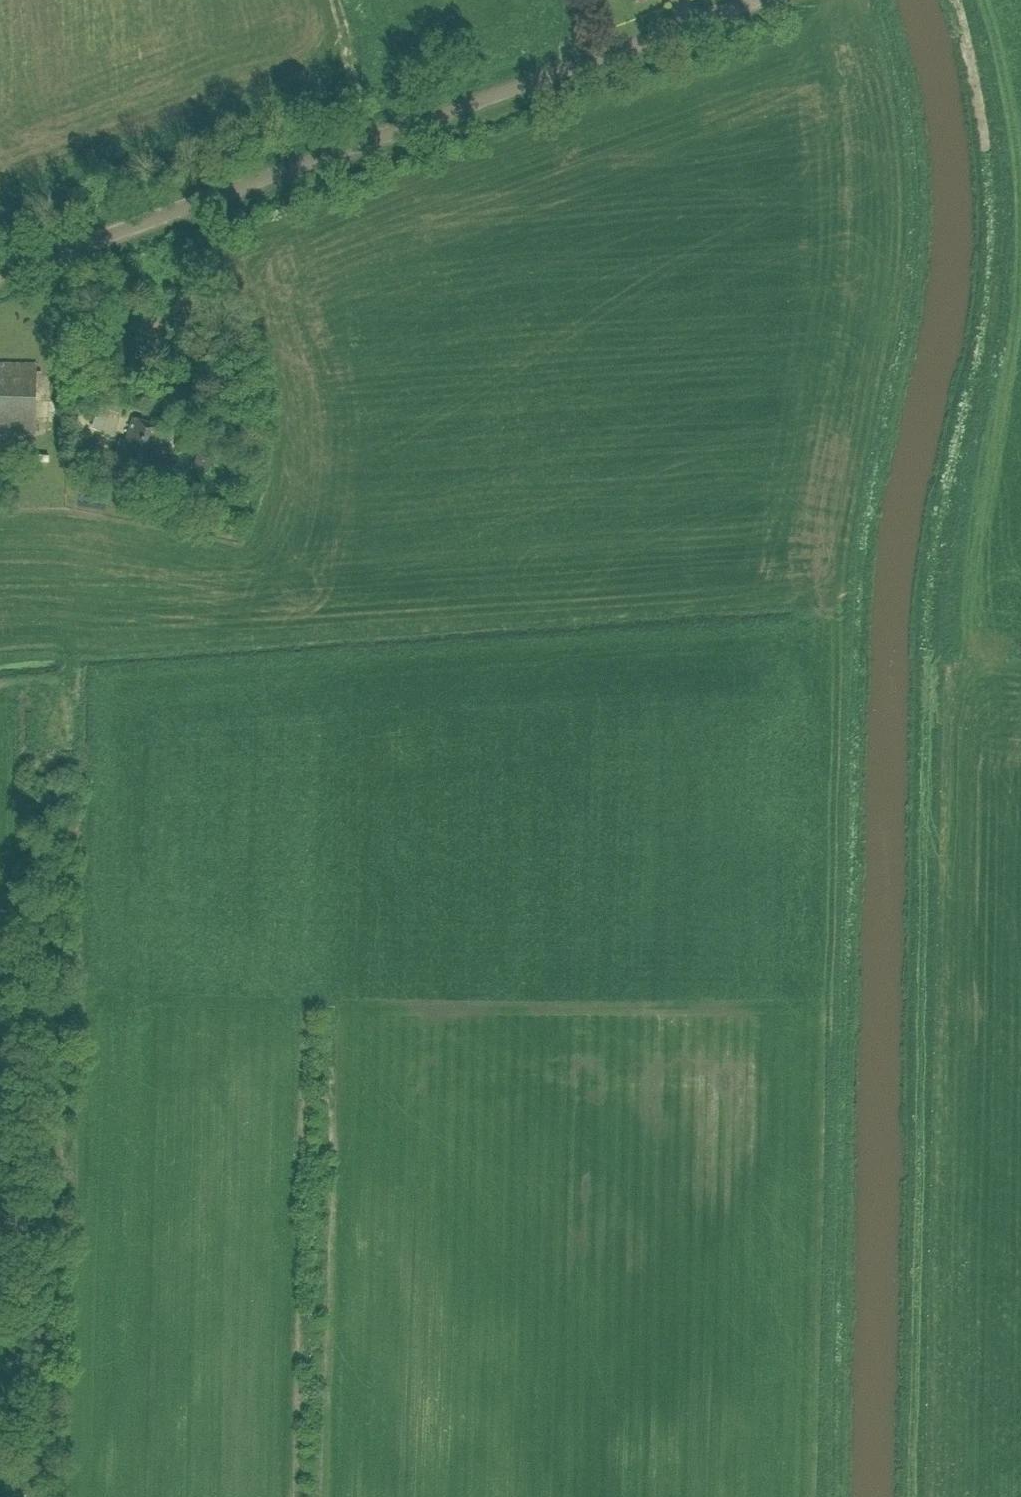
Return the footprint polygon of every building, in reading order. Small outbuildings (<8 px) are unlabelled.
[(0,362),(0,433),(38,434),(38,363),(0,362)] [(96,431),(119,436),(123,414),(100,410),(96,431)] [(167,428),(135,418),(128,442),(118,439),(111,464),(120,467),(120,468),(175,484),(182,462),(159,455),(167,428)]
